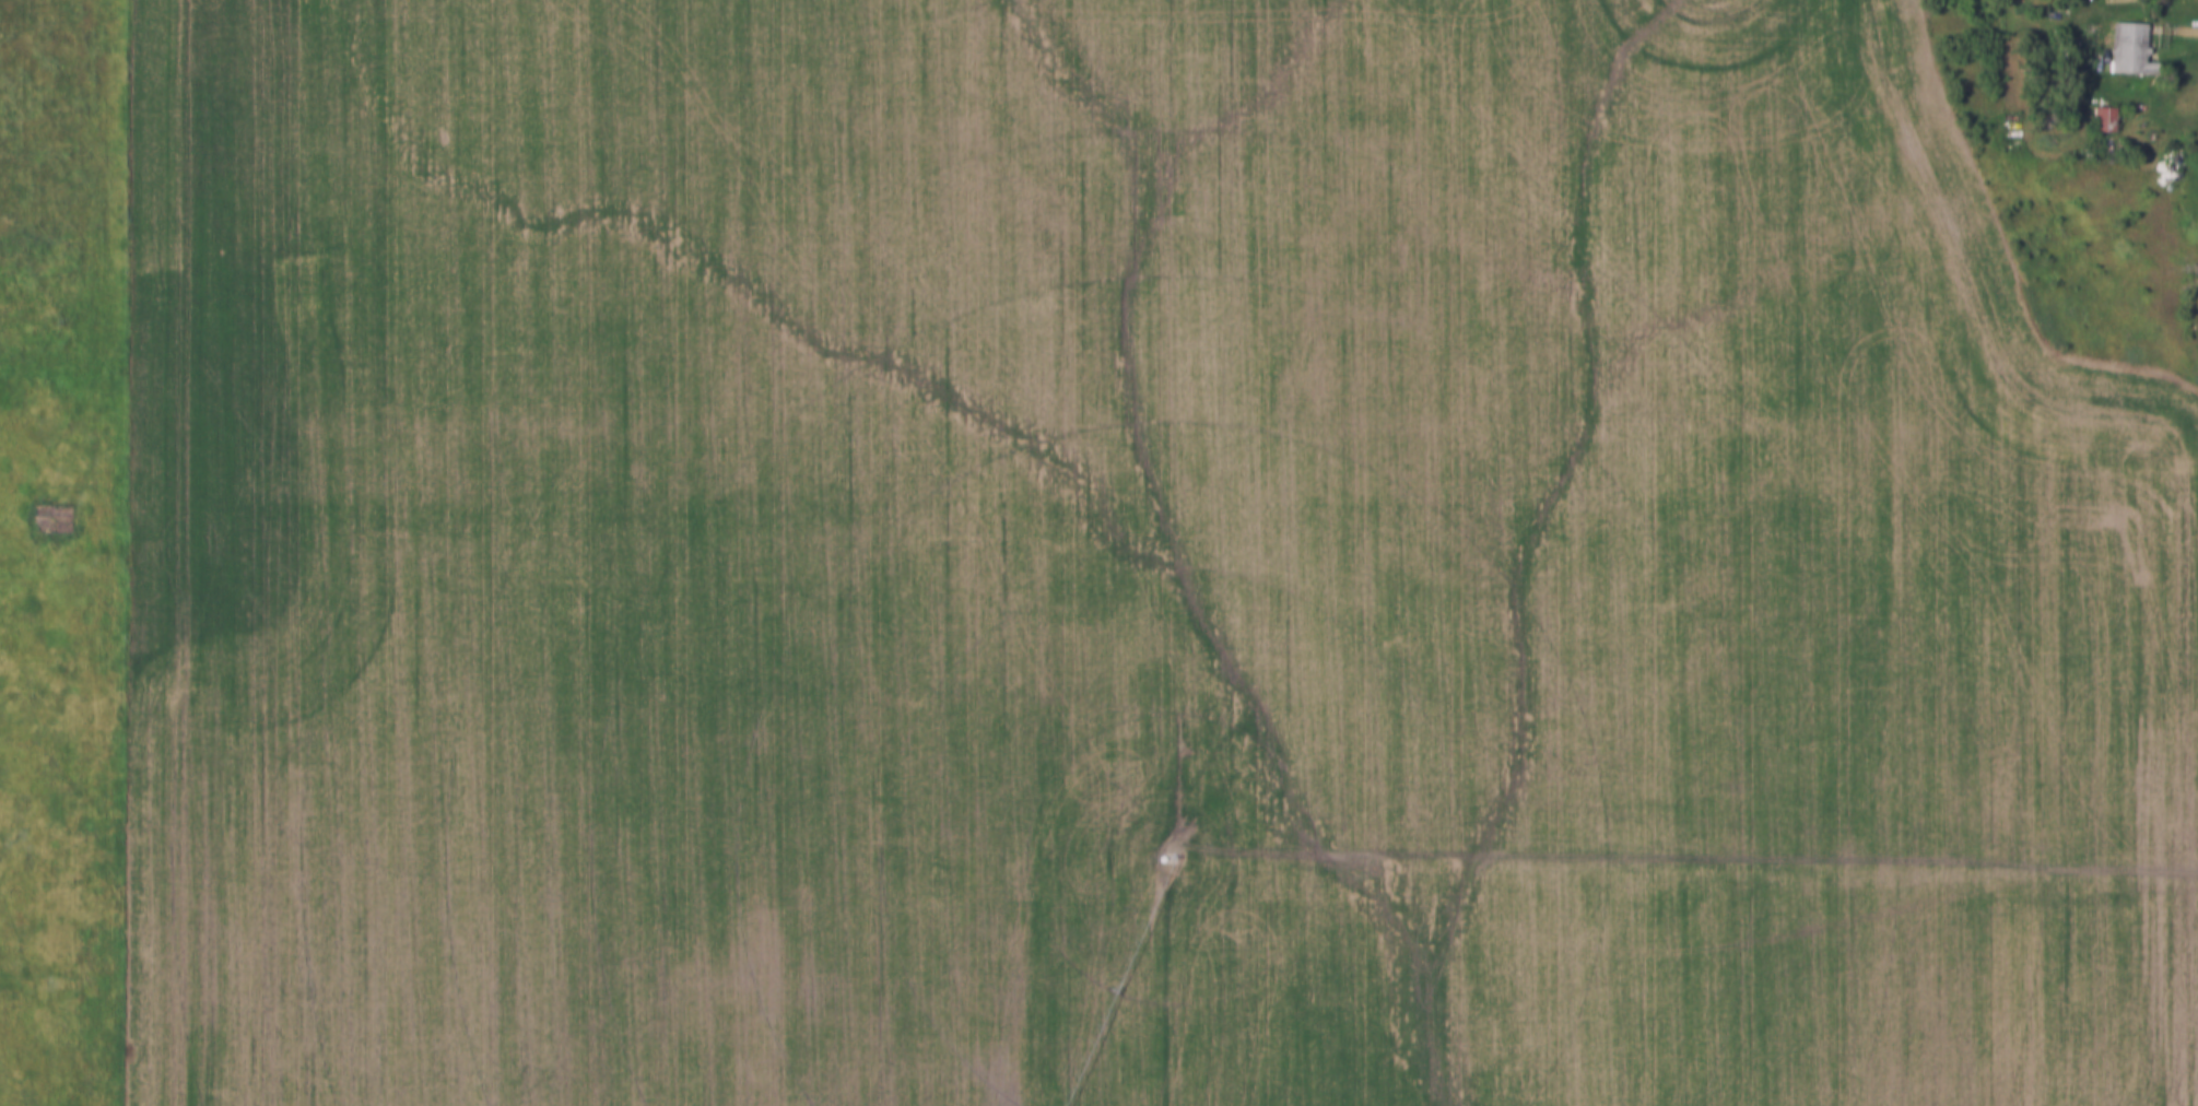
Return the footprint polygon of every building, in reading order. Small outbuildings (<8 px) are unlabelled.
[(2109,22),(2143,23),(2142,47),(2144,47),(2144,56),(2142,56),(2141,62),(2153,62),(2153,74),(2107,72),(2109,22)] [(2091,107),(2113,107),(2112,131),(2091,131),(2091,107)]
